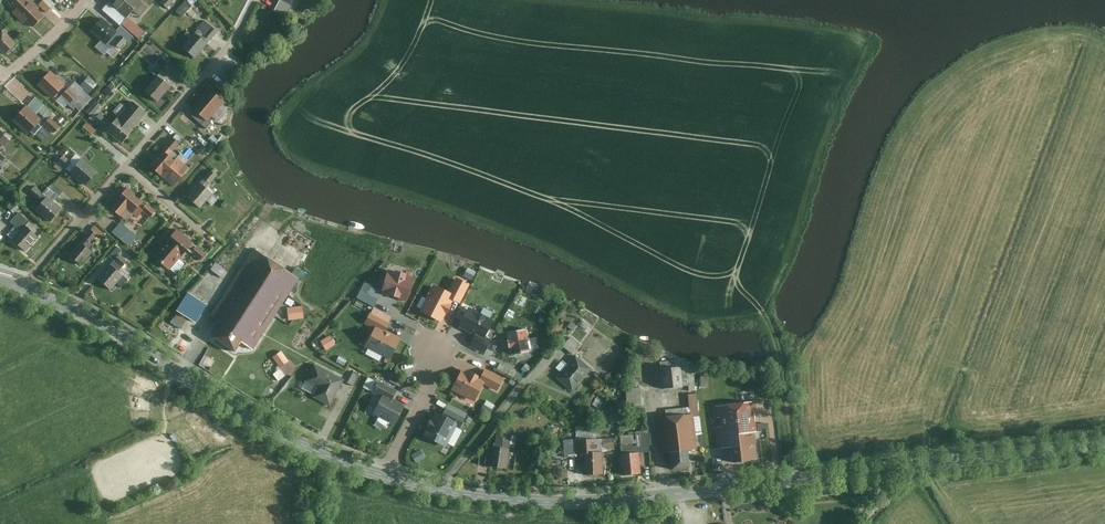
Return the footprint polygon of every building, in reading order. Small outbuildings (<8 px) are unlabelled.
[(46,12),(33,0),(8,0),(35,24),(46,12)] [(142,0),(109,0),(129,15),(122,24),(141,38),(147,30),(135,21),(147,4),(142,0)] [(162,4),(168,9),(175,0),(164,0),(162,4)] [(196,5),(191,0),(187,0),(178,9),(185,16),(196,5)] [(278,8),(290,14),(297,0),(281,0),(278,8)] [(129,40),(103,17),(92,30),(111,47),(108,51),(114,56),(129,40)] [(195,33),(208,44),(218,32),(205,21),(195,33)] [(18,42),(4,29),(0,32),(0,48),(6,54),(18,42)] [(195,33),(194,32),(182,46),(196,58),(208,44),(195,33)] [(159,75),(171,85),(181,74),(169,64),(159,75)] [(78,95),(52,70),(39,84),(54,100),(62,92),(71,102),(78,95)] [(171,85),(159,75),(146,91),(158,101),(171,85)] [(95,82),(87,76),(81,85),(89,91),(95,82)] [(129,86),(120,79),(116,84),(113,82),(109,86),(117,93),(121,88),(125,91),(129,86)] [(228,103),(212,90),(195,110),(208,120),(200,129),(209,136),(217,126),(212,121),(228,103)] [(51,108),(36,95),(15,121),(30,134),(51,108)] [(122,116),(136,127),(148,112),(135,101),(122,116)] [(60,125),(52,116),(45,123),(53,131),(60,125)] [(136,127),(122,116),(110,130),(123,141),(136,127)] [(97,130),(90,122),(83,128),(91,136),(97,130)] [(0,128),(0,151),(11,136),(0,128)] [(182,143),(175,137),(151,165),(175,185),(190,168),(173,153),(182,143)] [(69,159),(77,151),(71,146),(63,153),(69,159)] [(87,184),(100,170),(81,153),(68,168),(87,184)] [(219,174),(214,169),(188,195),(200,207),(215,192),(208,186),(219,174)] [(58,193),(49,187),(45,192),(36,186),(33,191),(44,198),(38,208),(55,220),(63,208),(52,200),(58,193)] [(156,210),(128,187),(112,206),(122,215),(129,207),(135,213),(141,206),(152,216),(156,210)] [(7,233),(26,250),(39,236),(35,232),(39,228),(20,211),(12,220),(15,224),(7,233)] [(124,222),(115,233),(129,243),(137,232),(124,222)] [(70,254),(82,264),(96,247),(90,242),(97,234),(91,229),(70,254)] [(195,242),(178,229),(156,256),(173,270),(187,253),(195,242)] [(208,251),(201,246),(195,253),(202,258),(208,251)] [(299,276),(252,246),(210,312),(225,321),(214,338),(237,353),(244,342),(253,348),(299,276)] [(113,263),(99,279),(111,289),(125,273),(113,263)] [(476,278),(480,270),(471,266),(467,274),(476,278)] [(412,276),(387,269),(381,289),(406,296),(412,276)] [(436,284),(422,311),(444,322),(457,298),(463,301),(471,284),(458,277),(451,292),(436,284)] [(209,303),(189,292),(179,311),(199,322),(209,303)] [(304,306),(288,308),(289,318),(305,316),(304,306)] [(391,316),(372,307),(365,322),(375,327),(367,345),(389,355),(398,335),(385,329),(391,316)] [(498,321),(471,307),(461,326),(477,334),(472,344),(484,350),(498,321)] [(528,328),(516,330),(519,349),(532,347),(528,328)] [(565,344),(574,351),(584,340),(576,332),(565,344)] [(331,334),(320,340),(325,348),(336,342),(331,334)] [(282,349),(274,354),(281,366),(289,361),(282,349)] [(589,366),(575,355),(569,362),(564,358),(557,366),(562,371),(557,377),(571,388),(589,366)] [(692,359),(661,361),(662,385),(694,383),(692,359)] [(341,380),(310,364),(303,378),(319,386),(314,396),(329,404),(341,380)] [(277,372),(281,379),(289,374),(284,367),(277,372)] [(498,389),(503,379),(484,370),(480,378),(463,369),(455,386),(479,398),(487,383),(498,389)] [(710,384),(710,375),(702,376),(703,385),(710,384)] [(397,391),(378,382),(373,392),(381,396),(373,413),(394,423),(403,403),(393,398),(397,391)] [(639,405),(638,387),(625,388),(626,406),(639,405)] [(754,400),(709,405),(713,446),(735,444),(737,460),(759,458),(754,400)] [(465,412),(449,404),(443,417),(436,413),(426,434),(445,443),(456,421),(460,423),(465,412)] [(691,407),(655,411),(661,453),(672,451),(674,469),(696,466),(694,449),(697,448),(691,407)] [(759,415),(760,423),(769,422),(768,414),(759,415)] [(623,445),(626,474),(644,472),(642,451),(651,450),(649,431),(638,432),(639,443),(623,445)] [(513,433),(499,432),(498,446),(491,446),(490,464),(509,465),(510,448),(512,448),(513,433)] [(601,438),(578,438),(578,453),(585,453),(585,473),(606,473),(606,449),(601,449),(601,438)] [(425,448),(415,453),(419,461),(429,456),(425,448)]
